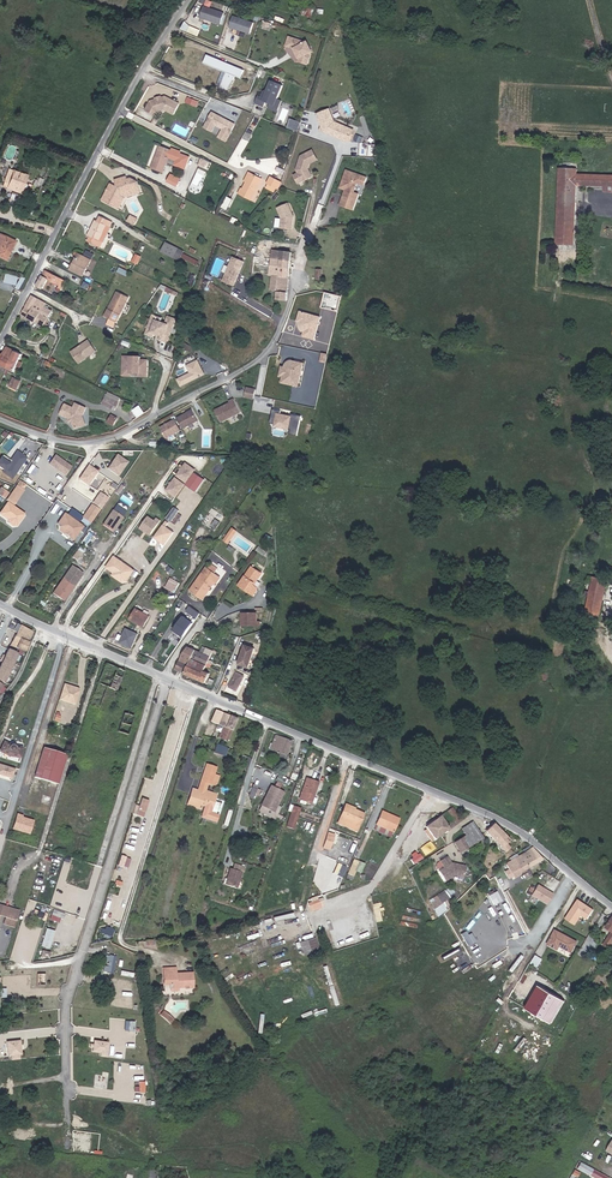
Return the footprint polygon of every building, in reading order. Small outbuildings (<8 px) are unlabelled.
[(254,11),(256,4),(246,1),(244,9),(250,11),(251,9),(254,11)] [(303,7),(303,15),(313,16),(314,8),(303,7)] [(216,29),(219,17),(198,11),(195,22),(216,29)] [(245,38),(248,27),(228,20),(224,31),(245,38)] [(304,54),(298,45),(292,44),(293,40),(287,39),(286,45),(296,47),(302,57),(301,62),(302,63),(304,54)] [(311,51),(306,41),(305,42),(293,40),(292,44),(298,45),(304,54),(302,63),(307,63),(310,51),(311,51)] [(229,89),(234,77),(240,79),(244,69),(207,54),(203,65),(222,72),(226,74),(221,86),(229,89)] [(217,84),(221,86),(226,74),(222,72),(217,84)] [(277,98),(282,85),(270,80),(267,89),(264,95),(262,94),(260,97),(257,95),(254,102),(263,106),(265,102),(272,105),(274,105),(277,98)] [(150,103),(145,112),(154,118),(157,113),(165,111),(167,112),(168,109),(170,108),(177,111),(180,105),(166,98),(161,100),(160,101),(158,102),(156,101),(150,103)] [(279,112),(284,101),(277,98),(274,105),(272,105),(270,109),(279,112)] [(332,122),(329,113),(318,117),(322,127),(324,132),(348,140),(350,135),(344,133),(346,127),(332,122)] [(233,125),(212,114),(206,125),(213,129),(215,125),(223,130),(219,138),(225,141),(233,125)] [(297,132),(300,122),(291,119),(288,128),(297,132)] [(160,146),(152,169),(163,173),(169,157),(178,160),(176,165),(186,169),(190,158),(172,151),(172,150),(160,146)] [(312,151),(301,157),(297,170),(299,174),(295,176),(298,183),(308,178),(305,173),(309,171),(307,169),(309,163),(317,159),(312,151)] [(4,187),(10,188),(11,185),(17,186),(21,172),(9,169),(4,187)] [(370,177),(347,169),(342,184),(348,186),(346,189),(341,205),(357,210),(362,194),(358,192),(362,183),(368,185),(370,177)] [(556,245),(574,245),(577,186),(603,187),(611,188),(611,176),(577,175),(577,170),(559,169),(556,245)] [(11,185),(10,188),(18,191),(23,173),(21,172),(17,186),(11,185)] [(263,178),(252,173),(251,176),(248,182),(244,191),(242,190),(240,195),(253,200),(263,178)] [(167,182),(177,187),(180,182),(170,176),(167,182)] [(269,183),(278,187),(281,180),(272,176),(269,183)] [(116,186),(107,203),(116,207),(121,197),(123,197),(126,197),(130,196),(132,196),(130,180),(118,182),(118,188),(116,186)] [(121,197),(116,207),(119,209),(123,199),(137,198),(136,194),(135,190),(135,187),(140,186),(134,180),(130,180),(132,196),(130,196),(126,197),(123,197),(121,197)] [(278,187),(269,183),(266,187),(275,192),(278,187)] [(107,203),(116,186),(113,185),(105,202),(107,203)] [(222,207),(227,209),(231,198),(226,196),(222,207)] [(292,229),(293,217),(287,204),(276,209),(281,219),(280,228),(292,229)] [(138,219),(132,215),(129,221),(136,224),(138,219)] [(99,247),(112,222),(100,216),(98,221),(95,220),(88,235),(90,237),(88,241),(99,247)] [(4,260),(13,242),(3,236),(0,241),(0,258),(4,260)] [(166,241),(162,250),(174,256),(178,247),(166,241)] [(179,258),(183,250),(178,247),(174,256),(179,258)] [(271,250),(271,260),(279,261),(280,258),(291,259),(291,252),(271,250)] [(83,276),(91,260),(78,253),(70,270),(83,276)] [(138,264),(142,256),(137,254),(133,262),(138,264)] [(234,287),(244,263),(233,258),(223,282),(234,287)] [(290,268),(291,259),(280,258),(279,261),(279,267),(290,268)] [(279,261),(271,260),(269,275),(272,276),(271,283),(270,290),(277,291),(278,276),(279,267),(279,261)] [(289,277),(290,268),(279,267),(278,276),(289,277)] [(46,279),(49,274),(43,271),(41,276),(46,279)] [(20,289),(23,278),(4,273),(2,281),(15,284),(14,287),(20,289)] [(49,274),(46,279),(59,285),(62,280),(49,274)] [(41,288),(46,279),(41,276),(36,286),(41,288)] [(287,292),(289,277),(278,276),(277,291),(287,292)] [(105,317),(117,323),(130,296),(119,290),(114,300),(114,301),(114,304),(112,304),(105,317)] [(276,300),(286,301),(287,292),(277,291),(276,300)] [(40,314),(46,304),(31,296),(26,305),(40,314)] [(26,305),(20,315),(42,327),(48,317),(53,308),(46,304),(40,314),(26,305)] [(56,322),(61,313),(53,308),(48,317),(56,322)] [(319,317),(298,312),(296,323),(300,325),(301,327),(304,330),(303,337),(314,339),(319,317)] [(168,341),(174,321),(167,318),(166,322),(152,317),(147,332),(154,334),(156,329),(160,331),(159,332),(164,333),(162,339),(168,341)] [(78,347),(71,352),(78,363),(96,351),(89,340),(81,345),(81,347),(80,347),(78,347)] [(12,372),(20,355),(5,348),(1,354),(0,354),(0,366),(12,372)] [(139,356),(122,356),(121,371),(129,372),(129,370),(138,371),(137,375),(145,375),(146,360),(139,359),(139,356)] [(202,368),(199,361),(188,367),(191,374),(188,376),(179,380),(179,381),(182,387),(205,375),(203,370),(202,371),(201,369),(202,368)] [(298,387),(304,364),(292,361),(292,363),(290,366),(289,367),(287,368),(282,366),(280,376),(283,376),(281,383),(298,387)] [(16,389),(20,380),(13,377),(9,385),(16,389)] [(254,396),(256,387),(247,385),(245,394),(254,396)] [(115,410),(122,396),(109,390),(103,404),(115,410)] [(241,411),(235,398),(230,401),(231,402),(227,404),(227,405),(225,406),(224,405),(215,410),(221,421),(226,419),(241,411)] [(86,409),(76,404),(74,407),(73,409),(65,404),(60,415),(62,416),(69,420),(71,421),(72,422),(72,423),(74,429),(86,425),(83,418),(82,417),(86,409)] [(145,413),(141,405),(134,409),(138,417),(145,413)] [(180,429),(194,420),(188,409),(173,419),(180,429)] [(280,413),(272,412),(269,425),(274,426),(274,428),(290,432),(289,437),(296,438),(301,418),(291,416),(290,418),(280,416),(280,413)] [(113,414),(108,423),(113,426),(118,416),(113,414)] [(164,440),(178,430),(171,420),(157,429),(164,440)] [(26,455),(15,449),(8,462),(0,458),(0,470),(14,478),(26,455)] [(65,472),(71,463),(55,452),(49,461),(65,472)] [(0,457),(8,462),(10,459),(2,454),(0,457)] [(115,479),(125,465),(114,458),(109,465),(110,466),(106,472),(115,479)] [(184,482),(193,470),(184,464),(175,476),(184,482)] [(194,491),(203,479),(193,472),(184,484),(188,487),(194,491)] [(174,497),(182,485),(173,478),(165,491),(174,497)] [(12,505),(23,489),(26,484),(20,480),(6,501),(7,502),(12,505)] [(92,504),(104,508),(109,496),(97,491),(92,504)] [(12,505),(7,502),(0,511),(0,512),(6,515),(6,514),(10,516),(9,518),(9,521),(17,527),(25,515),(12,505)] [(90,522),(99,509),(91,504),(82,517),(90,522)] [(126,511),(116,504),(112,510),(122,517),(126,511)] [(171,521),(179,509),(174,506),(166,518),(171,521)] [(217,528),(224,516),(211,507),(207,513),(216,518),(212,524),(217,528)] [(112,531),(122,517),(112,510),(102,525),(112,531)] [(9,518),(10,516),(6,514),(6,515),(0,512),(0,515),(7,520),(8,523),(13,527),(17,527),(9,521),(9,518)] [(74,537),(68,533),(69,532),(66,529),(64,532),(60,530),(59,527),(59,522),(63,517),(64,518),(67,514),(64,512),(57,522),(58,530),(72,540),(74,537)] [(82,526),(67,514),(64,518),(63,517),(59,522),(59,527),(60,530),(64,532),(66,529),(69,532),(68,533),(74,537),(82,526)] [(150,535),(158,523),(148,516),(140,527),(150,535)] [(165,542),(173,532),(165,526),(167,522),(165,521),(155,535),(165,542)] [(233,536),(229,534),(225,541),(229,543),(233,536)] [(165,542),(155,535),(153,537),(164,544),(165,542)] [(125,541),(120,538),(115,545),(116,545),(114,549),(117,552),(125,541)] [(78,549),(73,556),(77,559),(81,551),(78,549)] [(132,568),(114,555),(107,565),(117,571),(115,574),(122,579),(124,578),(132,568)] [(210,562),(207,568),(205,567),(192,591),(205,598),(209,590),(211,592),(216,582),(217,583),(221,576),(215,572),(218,567),(210,562)] [(257,579),(264,570),(253,562),(240,580),(255,591),(260,585),(255,581),(256,579),(257,579)] [(117,571),(107,565),(106,567),(113,572),(111,575),(124,584),(134,570),(132,568),(124,578),(122,579),(115,574),(117,571)] [(52,593),(62,600),(81,573),(72,566),(52,593)] [(175,592),(181,582),(170,577),(165,587),(175,592)] [(599,616),(607,581),(593,577),(591,586),(585,585),(584,590),(590,591),(586,606),(585,613),(599,616)] [(196,617),(200,612),(189,605),(186,610),(196,617)] [(149,616),(136,608),(130,619),(143,626),(149,616)] [(253,612),(243,611),(243,613),(242,623),(252,624),(261,625),(261,622),(258,621),(258,617),(252,616),(253,612)] [(181,614),(171,628),(183,638),(190,628),(188,627),(191,622),(181,614)] [(24,650),(29,639),(27,638),(32,629),(21,623),(10,644),(24,650)] [(185,644),(179,660),(176,668),(206,682),(210,672),(204,669),(213,650),(207,647),(204,653),(185,644)] [(255,649),(245,646),(239,664),(249,667),(255,649)] [(18,654),(9,648),(0,663),(0,680),(2,681),(18,654)] [(229,686),(237,690),(244,677),(236,673),(229,686)] [(77,686),(64,682),(63,685),(68,686),(68,688),(71,688),(72,688),(75,689),(77,693),(79,689),(77,686)] [(68,686),(63,685),(59,697),(74,702),(77,693),(75,689),(72,688),(71,688),(68,688),(68,686)] [(238,718),(215,709),(210,720),(225,726),(220,738),(228,741),(238,718)] [(286,755),(291,742),(276,735),(270,748),(286,755)] [(3,739),(0,746),(0,750),(8,754),(19,756),(21,745),(13,744),(3,739)] [(218,752),(220,744),(215,741),(212,750),(218,752)] [(34,776),(57,784),(67,754),(43,747),(34,776)] [(210,776),(214,765),(205,762),(202,773),(208,775),(210,776)] [(1,774),(3,773),(5,774),(5,776),(12,778),(14,769),(0,764),(0,774),(1,774)] [(208,775),(202,773),(197,788),(191,786),(190,789),(202,792),(203,790),(214,794),(216,788),(205,784),(208,775)] [(282,782),(283,777),(273,773),(271,778),(282,782)] [(311,802),(319,782),(306,777),(299,798),(311,802)] [(273,808),(280,788),(267,783),(260,803),(273,808)] [(202,792),(190,789),(185,804),(196,808),(198,802),(202,803),(200,809),(198,815),(214,820),(216,813),(215,812),(218,801),(213,799),(214,794),(203,790),(202,792)] [(148,800),(141,798),(138,805),(135,804),(132,812),(140,815),(142,809),(144,810),(148,800)] [(340,817),(359,825),(365,813),(355,809),(346,805),(340,817)] [(296,823),(300,809),(293,806),(288,820),(296,823)] [(453,807),(426,826),(435,838),(462,819),(453,807)] [(394,832),(400,818),(382,811),(376,824),(394,832)] [(22,815),(16,813),(12,827),(30,833),(34,820),(21,816),(22,815)] [(357,831),(359,825),(340,817),(338,823),(357,831)] [(454,841),(460,851),(482,837),(473,821),(462,828),(466,834),(454,841)] [(493,823),(485,831),(506,852),(511,846),(507,843),(510,840),(493,823)] [(328,832),(323,848),(330,850),(335,835),(328,832)] [(420,847),(425,855),(436,848),(431,840),(420,847)] [(345,853),(353,855),(355,847),(347,845),(345,853)] [(532,846),(516,856),(521,864),(525,862),(529,868),(543,859),(532,846)] [(118,865),(129,867),(131,857),(120,855),(118,865)] [(510,860),(509,861),(518,876),(525,872),(524,870),(529,868),(525,862),(521,864),(516,856),(510,860)] [(448,857),(441,861),(446,868),(441,872),(447,881),(457,874),(465,876),(467,866),(458,864),(457,865),(456,865),(456,864),(453,863),(452,864),(448,857)] [(353,858),(347,873),(353,875),(355,870),(360,872),(364,862),(353,858)] [(342,877),(347,866),(337,862),(332,873),(342,877)] [(235,887),(240,871),(238,870),(230,868),(224,884),(235,887)] [(531,895),(547,905),(553,894),(537,885),(531,895)] [(437,895),(442,903),(450,897),(445,889),(437,895)] [(488,894),(493,905),(502,900),(497,890),(488,894)] [(448,910),(442,903),(437,895),(429,901),(439,918),(443,917),(441,914),(448,910)] [(576,898),(565,918),(574,924),(580,913),(586,917),(592,908),(576,898)] [(371,902),(376,922),(383,920),(378,900),(371,902)] [(8,909),(2,907),(0,914),(0,915),(6,917),(8,909)] [(53,908),(49,918),(58,922),(60,917),(63,918),(65,913),(53,908)] [(18,912),(8,909),(6,917),(16,920),(18,912)] [(46,919),(47,912),(37,910),(35,917),(46,919)] [(480,910),(473,917),(480,922),(486,915),(480,910)] [(16,920),(6,917),(4,923),(14,926),(16,920)] [(46,927),(40,945),(50,948),(56,930),(46,927)] [(560,946),(572,953),(578,942),(556,931),(549,945),(558,950),(560,946)] [(110,970),(113,956),(106,955),(104,969),(110,970)] [(535,957),(531,965),(537,968),(541,960),(535,957)] [(190,971),(183,971),(183,974),(175,975),(175,971),(174,965),(161,966),(162,972),(165,972),(165,976),(162,976),(162,988),(170,988),(170,989),(176,989),(176,988),(184,988),(184,989),(191,989),(190,971)] [(550,1023),(562,999),(535,985),(522,1009),(550,1023)] [(260,1010),(270,1026),(274,1023),(264,1007),(260,1010)] [(175,1020),(164,1010),(160,1014),(171,1024),(175,1020)] [(125,1020),(124,1030),(134,1031),(135,1021),(125,1020)] [(494,1046),(502,1029),(498,1027),(490,1044),(494,1046)] [(23,1059),(23,1040),(10,1040),(10,1059),(23,1059)] [(98,1056),(108,1057),(109,1041),(92,1040),(91,1051),(98,1052),(98,1056)] [(135,1086),(134,1091),(144,1092),(145,1081),(138,1080),(137,1086),(135,1086)] [(577,1163),(574,1168),(593,1177),(606,1177),(577,1163)]
